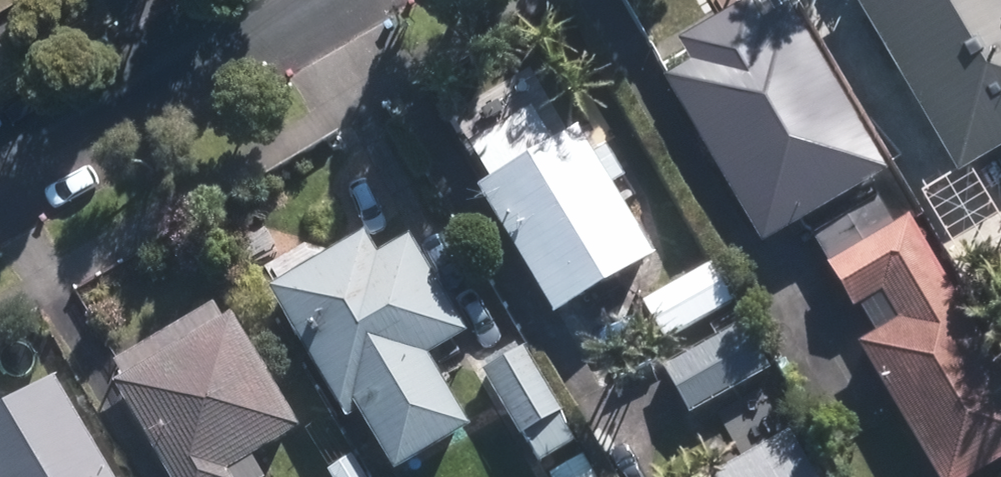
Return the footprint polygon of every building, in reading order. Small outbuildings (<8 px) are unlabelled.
[(654,72),(752,239),(878,166),(781,0),(778,0),(754,14),(745,0),(729,0),(669,35),(682,56),(654,72)] [(946,167),(1000,136),(1000,0),(851,0),(946,167)] [(584,147),(568,120),(544,135),(523,100),(460,138),(481,172),(467,181),(543,309),(644,249),(602,180),(615,172),(597,140),(584,147)] [(932,476),(954,476),(1000,449),(1000,376),(904,209),(886,219),(870,191),(806,228),(822,257),(820,258),(845,301),(875,284),(892,314),(851,337),(932,476)] [(258,281),(336,414),(349,406),(383,466),(460,420),(418,350),(457,327),(399,228),(367,247),(354,225),(258,281)] [(658,335),(729,298),(708,259),(637,296),(658,335)] [(205,297),(106,355),(114,370),(103,375),(162,476),(229,476),(230,476),(221,463),(291,423),(223,305),(214,311),(205,297)] [(738,314),(656,362),(683,408),(764,362),(738,314)] [(570,436),(553,407),(554,406),(516,340),(474,366),(512,432),(516,429),(524,439),(534,457),(570,436)] [(46,370),(0,397),(0,476),(108,476),(46,370)] [(690,476),(810,476),(781,426),(690,476)]
